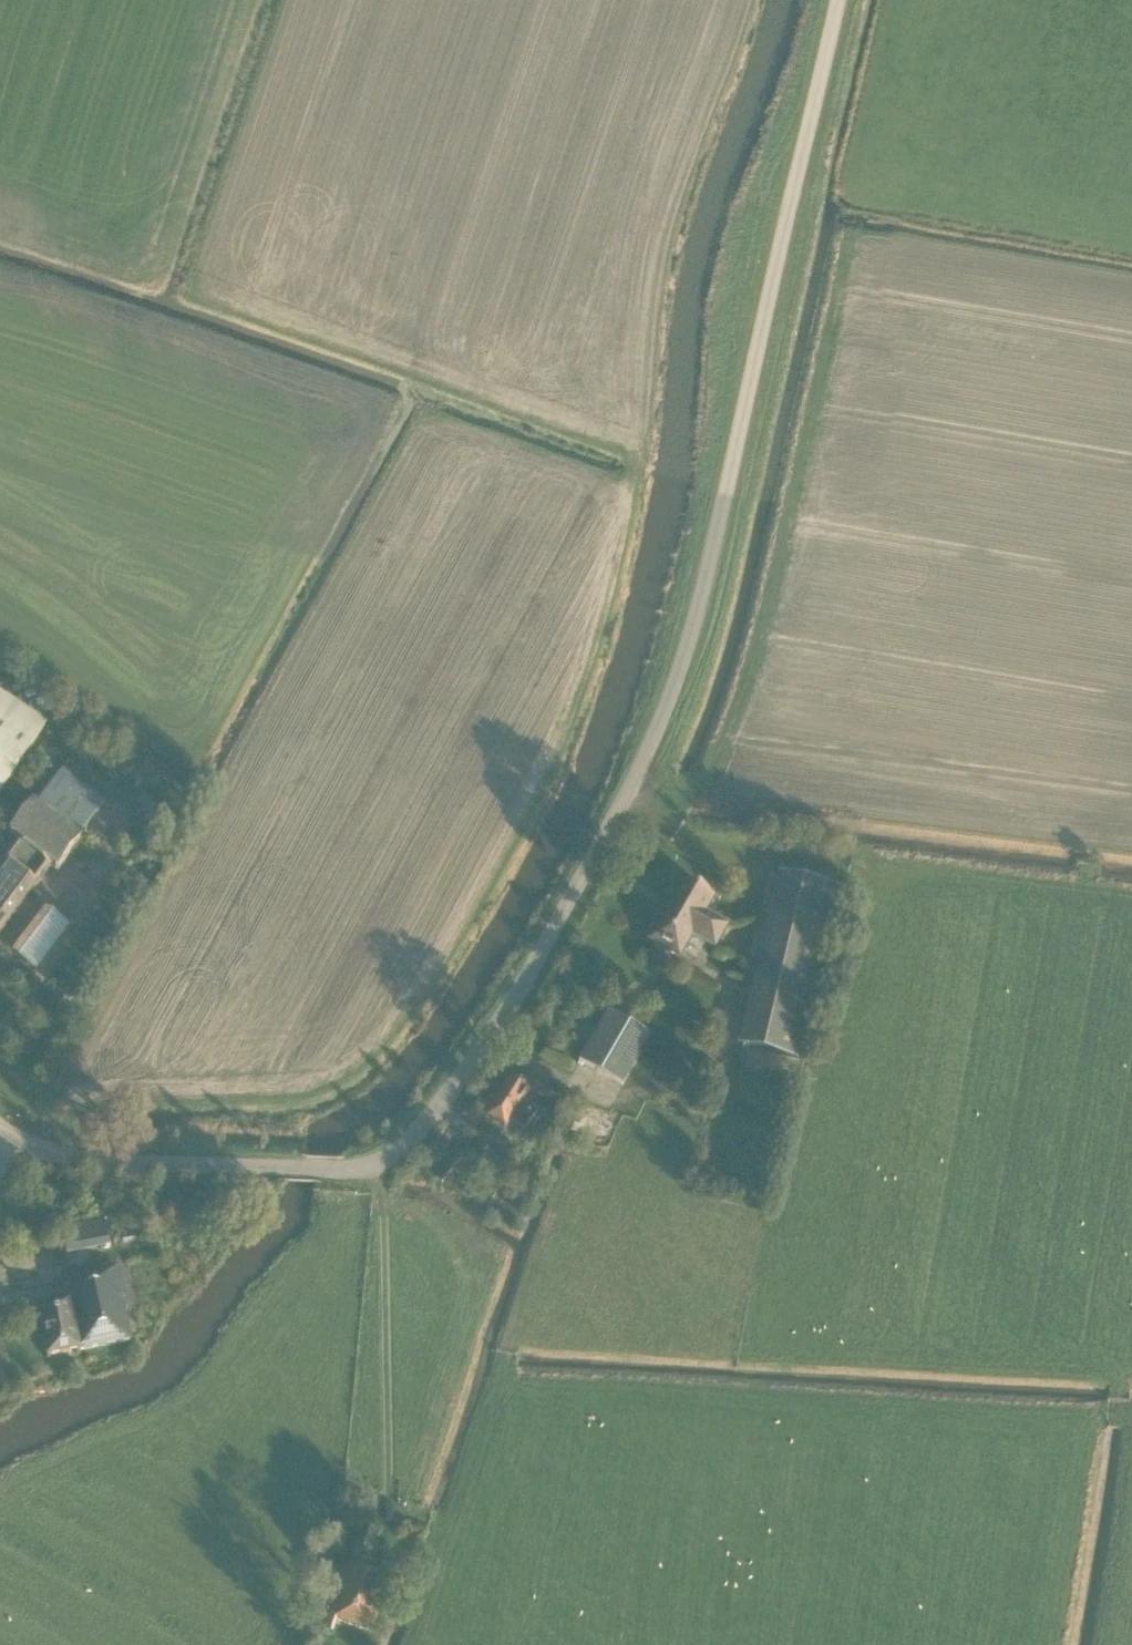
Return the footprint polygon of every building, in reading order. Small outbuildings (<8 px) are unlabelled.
[(45,726),(0,697),(0,796),(45,726)] [(50,867),(57,873),(80,843),(77,842),(104,806),(61,774),(35,809),(33,808),(11,837),(19,843),(0,868),(0,933),(50,867)] [(844,890),(787,877),(747,1050),(804,1063),(844,890)] [(649,943),(680,960),(693,937),(716,950),(729,927),(706,914),(714,900),(686,884),(667,917),(665,915),(649,943)] [(14,955),(34,969),(67,925),(47,910),(14,955)] [(66,1008),(73,997),(65,992),(58,1003),(66,1008)] [(609,1012),(580,1062),(622,1086),(651,1036),(609,1012)] [(528,1105),(540,1113),(552,1094),(535,1084),(531,1091),(510,1079),(498,1100),(493,1097),(482,1116),(504,1130),(509,1122),(515,1126),(528,1105)] [(457,1143),(445,1160),(455,1167),(467,1150),(457,1143)] [(62,1230),(67,1257),(110,1249),(105,1221),(62,1230)] [(113,1267),(64,1277),(69,1301),(37,1307),(47,1358),(128,1342),(113,1267)] [(392,1580),(386,1578),(387,1577),(364,1569),(368,1559),(370,1560),(378,1535),(361,1529),(352,1554),(354,1554),(351,1563),(347,1561),(323,1631),(333,1635),(337,1622),(367,1632),(378,1602),(384,1604),(392,1580)]
